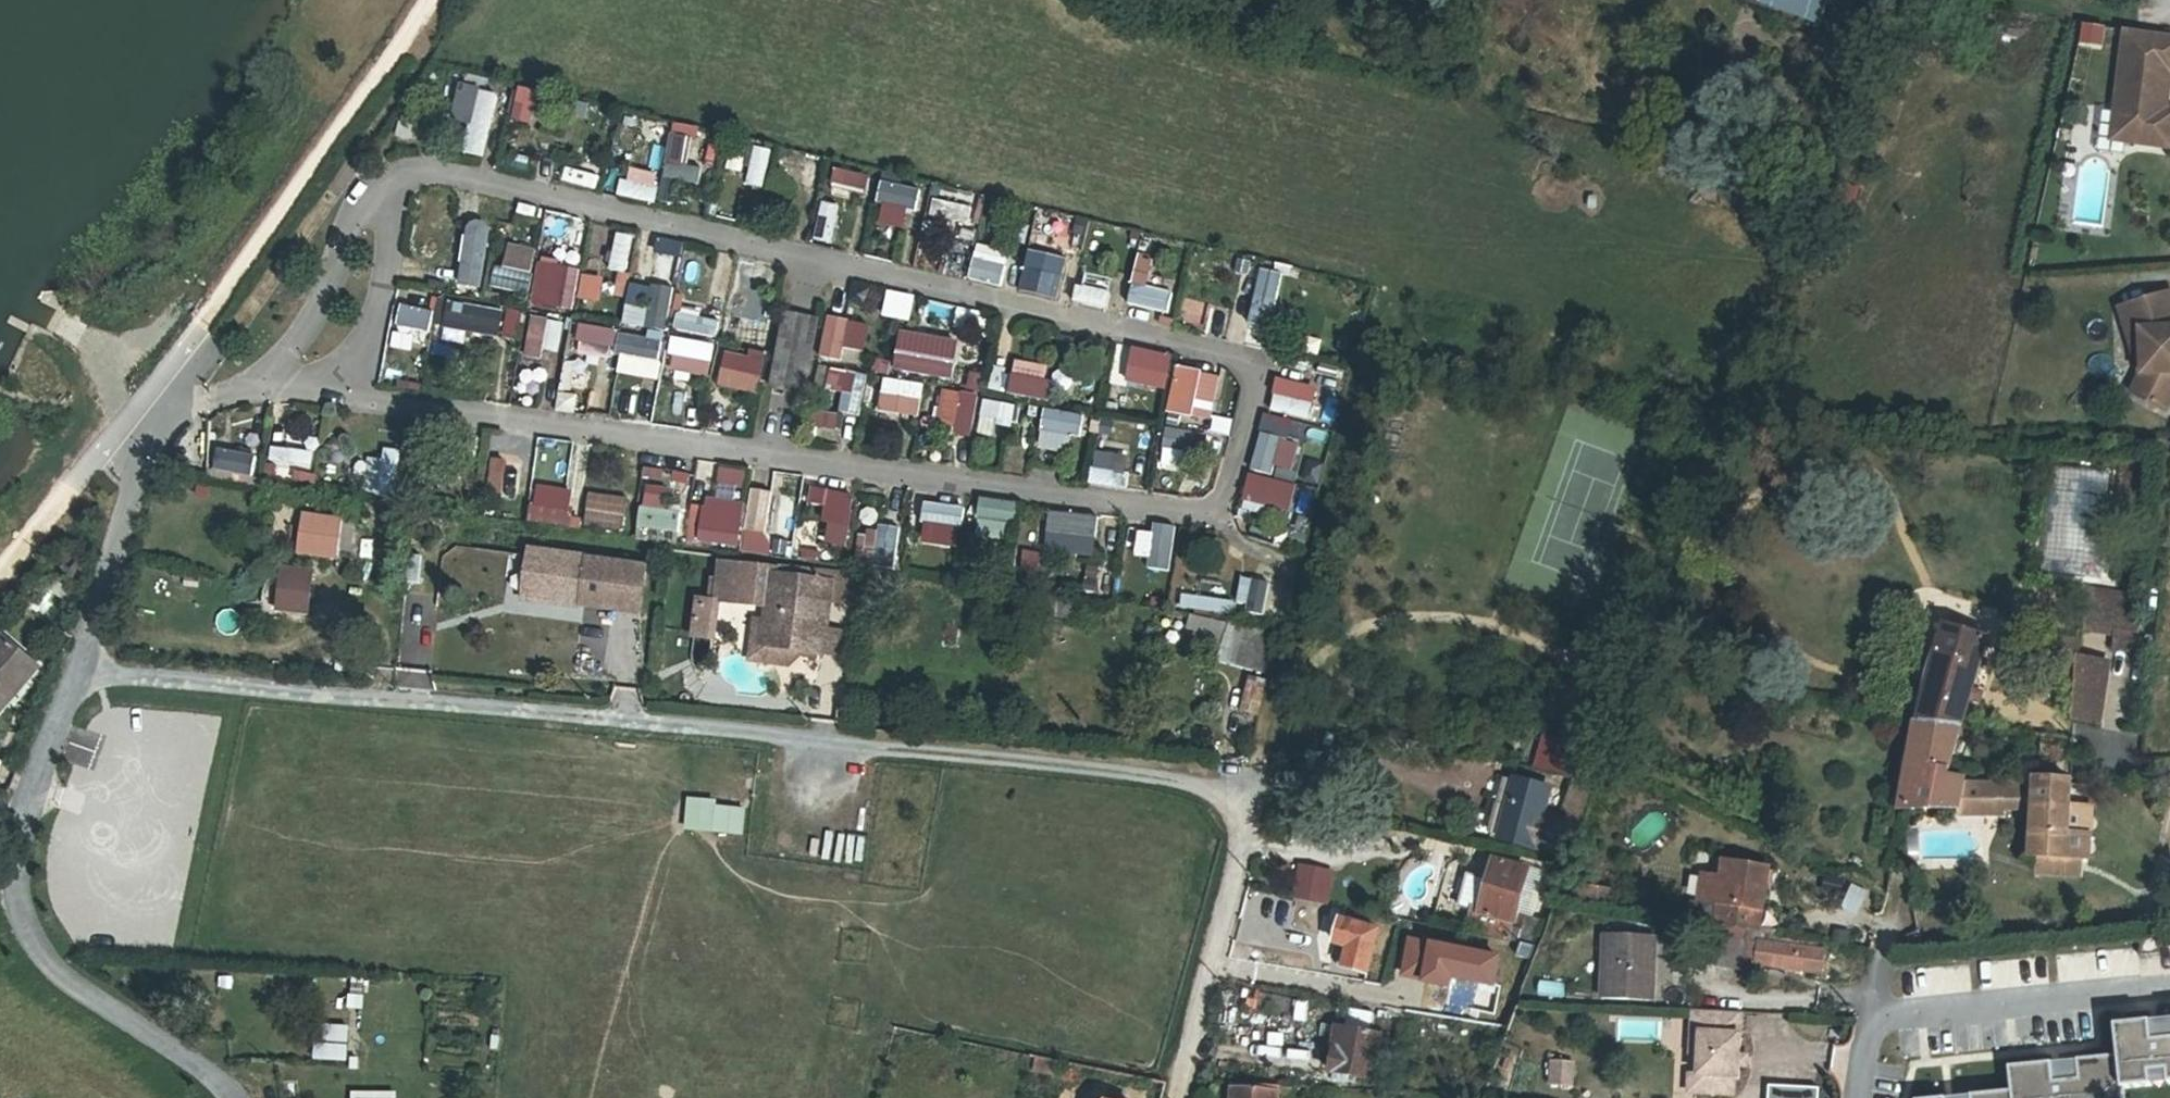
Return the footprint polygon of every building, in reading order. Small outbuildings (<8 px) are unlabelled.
[(1763,4),(1819,24),(1828,0),(1765,0),(1763,4)] [(2096,44),(2098,30),(2084,27),(2082,42),(2096,44)] [(2128,30),(2119,105),(2130,107),(2126,141),(2139,143),(2163,146),(2167,110),(2160,109),(2162,90),(2169,91),(2169,88),(2169,35),(2128,30)] [(520,89),(512,122),(531,126),(538,94),(520,89)] [(2167,110),(2169,91),(2162,90),(2160,109),(2167,110)] [(498,127),(503,105),(465,97),(460,119),(498,127)] [(572,102),(569,115),(584,119),(587,105),(572,102)] [(2114,140),(2126,141),(2130,107),(2119,105),(2118,113),(2114,140)] [(2097,152),(2114,140),(2118,113),(2102,111),(2097,152)] [(659,143),(665,122),(644,116),(638,137),(659,143)] [(687,139),(672,136),(666,166),(682,169),(682,166),(687,139)] [(2114,140),(2097,152),(2137,157),(2139,143),(2126,141),(2114,140)] [(746,185),(762,189),(771,152),(755,148),(746,185)] [(818,187),(823,165),(810,162),(805,185),(818,187)] [(682,169),(666,166),(664,179),(699,185),(701,169),(682,166),(682,169)] [(569,167),(565,181),(600,190),(604,175),(569,167)] [(630,170),(627,182),(654,189),(657,176),(630,170)] [(869,177),(835,170),(831,187),(865,195),(869,177)] [(657,189),(654,189),(627,182),(621,181),(617,196),(653,205),(657,189)] [(917,192),(884,184),(881,200),(914,207),(917,192)] [(971,205),(934,197),(931,213),(968,221),(971,205)] [(824,204),(824,243),(845,243),(845,204),(824,204)] [(1044,247),(1078,256),(1085,227),(1052,219),(1044,247)] [(462,278),(482,282),(492,228),(473,224),(462,278)] [(617,235),(609,271),(624,274),(632,238),(617,235)] [(974,280),(1007,288),(1015,253),(982,245),(974,280)] [(655,288),(672,292),(679,256),(662,253),(655,288)] [(499,276),(502,276),(528,282),(529,282),(532,268),(502,261),(499,276)] [(707,297),(707,261),(692,261),(692,297),(707,297)] [(543,262),(539,306),(579,309),(583,265),(543,262)] [(1261,270),(1248,324),(1269,329),(1282,275),(1261,270)] [(528,282),(502,276),(499,287),(525,293),(528,282)] [(866,322),(831,317),(825,359),(874,366),(881,312),(909,316),(910,307),(887,304),(889,288),(871,286),(866,322)] [(1076,286),(1073,302),(1107,309),(1111,293),(1076,286)] [(1173,298),(1132,289),(1128,305),(1169,314),(1173,298)] [(2128,307),(2136,332),(2141,332),(2143,371),(2140,375),(2131,393),(2164,411),(2169,400),(2169,294),(2128,307)] [(402,336),(435,342),(428,375),(465,382),(473,338),(446,333),(452,300),(435,296),(432,313),(407,309),(402,336)] [(629,324),(645,325),(647,299),(631,297),(629,324)] [(2136,332),(2128,307),(2119,309),(2140,375),(2143,371),(2141,332),(2136,332)] [(521,325),(524,312),(513,310),(510,323),(521,325)] [(649,312),(646,328),(672,333),(675,316),(649,312)] [(722,323),(680,315),(677,332),(719,339),(722,323)] [(803,393),(816,321),(786,316),(773,387),(803,393)] [(548,321),(531,318),(524,358),(541,361),(548,321)] [(579,326),(577,342),(614,348),(617,332),(579,326)] [(742,330),(739,343),(770,349),(772,336),(742,330)] [(626,334),(623,355),(664,363),(668,341),(626,334)] [(714,346),(671,338),(668,356),(711,363),(714,346)] [(1165,390),(1172,357),(1132,349),(1125,382),(1165,390)] [(764,363),(726,354),(722,370),(760,379),(764,363)] [(893,370),(929,377),(952,381),(955,365),(932,360),(896,354),(893,370)] [(1007,395),(1042,402),(1050,403),(1054,383),(1046,381),(1011,374),(1007,395)] [(924,385),(884,379),(882,394),(922,400),(924,385)] [(1195,383),(1174,379),(1166,420),(1186,424),(1195,383)] [(586,408),(590,389),(570,384),(566,404),(586,408)] [(962,394),(943,391),(936,429),(955,433),(962,394)] [(1274,396),(1271,411),(1302,418),(1306,403),(1274,396)] [(669,400),(665,421),(682,424),(686,403),(669,400)] [(983,401),(980,416),(1018,424),(1021,409),(983,401)] [(1083,417),(1044,410),(1041,431),(1080,438),(1083,417)] [(817,430),(842,435),(846,416),(822,411),(817,430)] [(1207,436),(1165,429),(1162,450),(1204,457),(1207,436)] [(1261,434),(1250,470),(1271,476),(1281,439),(1261,434)] [(271,448),(270,462),(311,466),(312,453),(271,448)] [(218,450),(214,472),(251,479),(255,457),(218,450)] [(404,455),(371,452),(368,495),(401,498),(404,455)] [(1099,453),(1095,483),(1124,487),(1128,456),(1099,453)] [(486,495),(500,497),(502,497),(507,462),(505,462),(491,460),(486,495)] [(502,497),(500,497),(500,499),(516,502),(521,463),(505,461),(505,462),(507,462),(502,497)] [(719,488),(748,490),(750,469),(721,466),(719,488)] [(1249,493),(1251,494),(1281,501),(1289,502),(1293,487),(1252,478),(1249,493)] [(567,514),(568,510),(571,492),(537,487),(534,504),(533,508),(567,514)] [(831,508),(827,544),(854,547),(860,493),(815,488),(813,506),(831,508)] [(767,492),(751,490),(746,528),(763,530),(767,492)] [(589,494),(586,511),(625,517),(628,500),(589,494)] [(1281,501),(1251,494),(1248,508),(1278,514),(1281,501)] [(643,515),(681,520),(683,508),(664,506),(665,501),(645,498),(643,515)] [(1015,525),(1018,505),(979,499),(976,519),(978,520),(1013,525),(1015,525)] [(961,530),(964,509),(924,503),(921,524),(923,525),(958,529),(961,530)] [(533,508),(534,504),(531,504),(528,521),(569,528),(572,511),(568,510),(567,514),(533,508)] [(623,532),(625,517),(586,511),(584,527),(623,532)] [(1047,532),(1054,533),(1070,535),(1089,537),(1095,538),(1098,518),(1072,515),(1049,513),(1047,532)] [(297,555),(337,561),(342,524),(343,520),(302,514),(297,555)] [(679,537),(681,520),(643,515),(641,531),(679,537)] [(740,526),(702,520),(699,542),(737,548),(740,526)] [(1013,525),(978,520),(976,536),(1010,541),(1013,525)] [(1136,543),(1138,543),(1170,548),(1175,548),(1178,528),(1139,523),(1136,543)] [(342,524),(337,561),(356,563),(361,526),(342,524)] [(958,529),(923,525),(921,539),(956,544),(958,529)] [(879,526),(878,533),(873,568),(894,571),(899,529),(879,526)] [(873,568),(878,533),(867,531),(862,566),(873,568)] [(1291,532),(1287,548),(1299,551),(1304,535),(1291,532)] [(1070,535),(1054,533),(1052,551),(1067,552),(1087,555),(1089,537),(1070,535)] [(1170,548),(1138,543),(1136,558),(1168,562),(1170,548)] [(587,559),(588,547),(568,545),(567,557),(587,559)] [(574,582),(577,559),(544,556),(542,579),(574,582)] [(640,615),(646,567),(587,560),(580,607),(640,615)] [(831,602),(854,604),(856,577),(720,564),(716,598),(766,603),(764,620),(760,646),(819,654),(843,657),(846,633),(827,631),(831,602)] [(1089,565),(1087,591),(1102,592),(1104,567),(1089,565)] [(306,615),(311,573),(284,570),(279,611),(306,615)] [(494,587),(495,575),(475,572),(473,584),(494,587)] [(2138,651),(2144,601),(2089,593),(2085,626),(2119,631),(2117,649),(2138,651)] [(1215,609),(1222,609),(1250,613),(1252,599),(1224,596),(1217,595),(1215,609)] [(736,619),(737,604),(699,600),(695,641),(719,643),(722,618),(736,619)] [(1187,627),(1190,616),(1179,613),(1176,624),(1187,627)] [(1220,656),(1229,626),(1190,616),(1187,627),(1196,629),(1203,631),(1198,650),(1220,656)] [(818,661),(819,654),(760,646),(764,620),(752,619),(747,663),(789,669),(801,659),(818,661)] [(1230,623),(1229,626),(1220,656),(1219,661),(1253,671),(1264,632),(1230,623)] [(1921,714),(1919,722),(1961,726),(1963,726),(1971,701),(1975,688),(1990,637),(1946,625),(1921,714)] [(1191,648),(1198,650),(1203,631),(1196,629),(1191,648)] [(1280,637),(1264,632),(1253,671),(1269,675),(1280,637)] [(10,705),(6,702),(37,665),(4,637),(0,642),(0,717),(10,705)] [(2047,673),(2078,675),(2079,660),(2080,641),(2050,638),(2048,655),(2047,673)] [(2110,665),(2079,660),(2078,675),(2075,721),(2101,725),(2110,665)] [(41,669),(37,665),(6,702),(10,705),(41,669)] [(401,688),(429,689),(429,670),(401,669),(401,688)] [(1985,691),(1975,688),(1971,701),(1981,704),(1985,691)] [(1877,713),(1909,719),(1910,711),(1879,705),(1877,713)] [(1909,719),(1919,722),(1921,714),(1910,711),(1909,719)] [(1959,808),(1964,782),(1965,779),(1948,777),(1961,726),(1919,722),(1903,808),(1959,808)] [(2042,754),(2073,757),(2074,737),(2043,734),(2042,754)] [(1551,771),(1572,776),(1582,742),(1562,736),(1551,771)] [(1582,824),(1597,783),(1576,777),(1562,819),(1544,814),(1551,788),(1516,779),(1500,839),(1570,857),(1582,824)] [(2072,784),(2072,781),(2036,780),(1996,782),(1964,782),(1959,808),(1959,814),(2005,814),(2006,809),(2034,809),(2032,856),(2040,856),(2081,859),(2090,859),(2092,808),(2071,807),(2072,784)] [(690,800),(688,832),(748,837),(751,805),(690,800)] [(828,862),(866,865),(868,835),(830,833),(828,862)] [(2080,876),(2081,859),(2040,856),(2039,874),(2080,876)] [(1523,940),(1539,943),(1545,917),(1528,913),(1524,928),(1514,925),(1529,865),(1495,857),(1490,877),(1469,872),(1461,904),(1476,908),(1471,927),(1523,940)] [(1716,876),(1712,902),(1721,903),(1718,925),(1747,930),(1760,932),(1770,867),(1726,861),(1724,877),(1716,876)] [(1309,864),(1302,885),(1324,892),(1331,871),(1309,864)] [(1702,900),(1712,902),(1716,876),(1705,874),(1702,900)] [(1837,907),(1854,914),(1864,889),(1847,882),(1837,907)] [(1578,902),(1585,903),(1587,886),(1580,885),(1578,902)] [(1614,889),(1587,886),(1585,903),(1612,906),(1614,889)] [(1721,903),(1712,902),(1702,900),(1691,898),(1688,921),(1718,925),(1721,903)] [(1344,967),(1367,973),(1379,930),(1342,920),(1335,944),(1350,947),(1344,967)] [(2160,953),(2158,934),(2141,935),(2140,955),(2160,953)] [(1657,937),(1640,937),(1610,936),(1605,935),(1602,999),(1643,1000),(1644,985),(1655,985),(1657,937)] [(1741,971),(1746,941),(1719,937),(1714,967),(1741,971)] [(1822,973),(1825,951),(1761,942),(1758,964),(1822,973)] [(1537,980),(1536,995),(1561,996),(1562,981),(1537,980)] [(352,1010),(366,1010),(367,983),(352,983),(352,1010)] [(1644,985),(1643,1000),(1654,1001),(1655,985),(1644,985)] [(1740,1056),(1742,1013),(1693,1010),(1692,1034),(1701,1034),(1700,1055),(1699,1076),(1698,1093),(1735,1095),(1735,1078),(1739,1078),(1740,1067),(1740,1056)] [(1615,1019),(1616,1041),(1661,1039),(1660,1016),(1615,1019)] [(2124,1088),(2127,1088),(2152,1085),(2151,1072),(2168,1070),(2169,1083),(2169,1039),(2153,1040),(2151,1021),(2133,1023),(2115,1025),(2119,1056),(2078,1060),(2080,1079),(2054,1082),(2052,1062),(2010,1067),(2012,1091),(1971,1095),(1972,1097),(2125,1097),(2124,1088)] [(349,1062),(351,1026),(318,1024),(316,1060),(349,1062)] [(1346,1052),(1350,1030),(1340,1028),(1336,1050),(1346,1052)] [(1382,1035),(1350,1030),(1346,1052),(1336,1050),(1332,1072),(1374,1080),(1382,1035)] [(1701,1034),(1692,1034),(1691,1054),(1700,1055),(1701,1034)] [(1289,1050),(1286,1062),(1317,1068),(1319,1057),(1289,1050)] [(1055,1075),(1058,1060),(1038,1056),(1035,1071),(1055,1075)] [(1740,1056),(1740,1067),(1748,1068),(1748,1057),(1740,1056)] [(1552,1083),(1574,1084),(1575,1063),(1554,1061),(1552,1083)] [(1690,1093),(1698,1093),(1699,1076),(1691,1075),(1690,1093)] [(1274,1087),(1238,1085),(1238,1097),(1273,1097),(1274,1087)]
